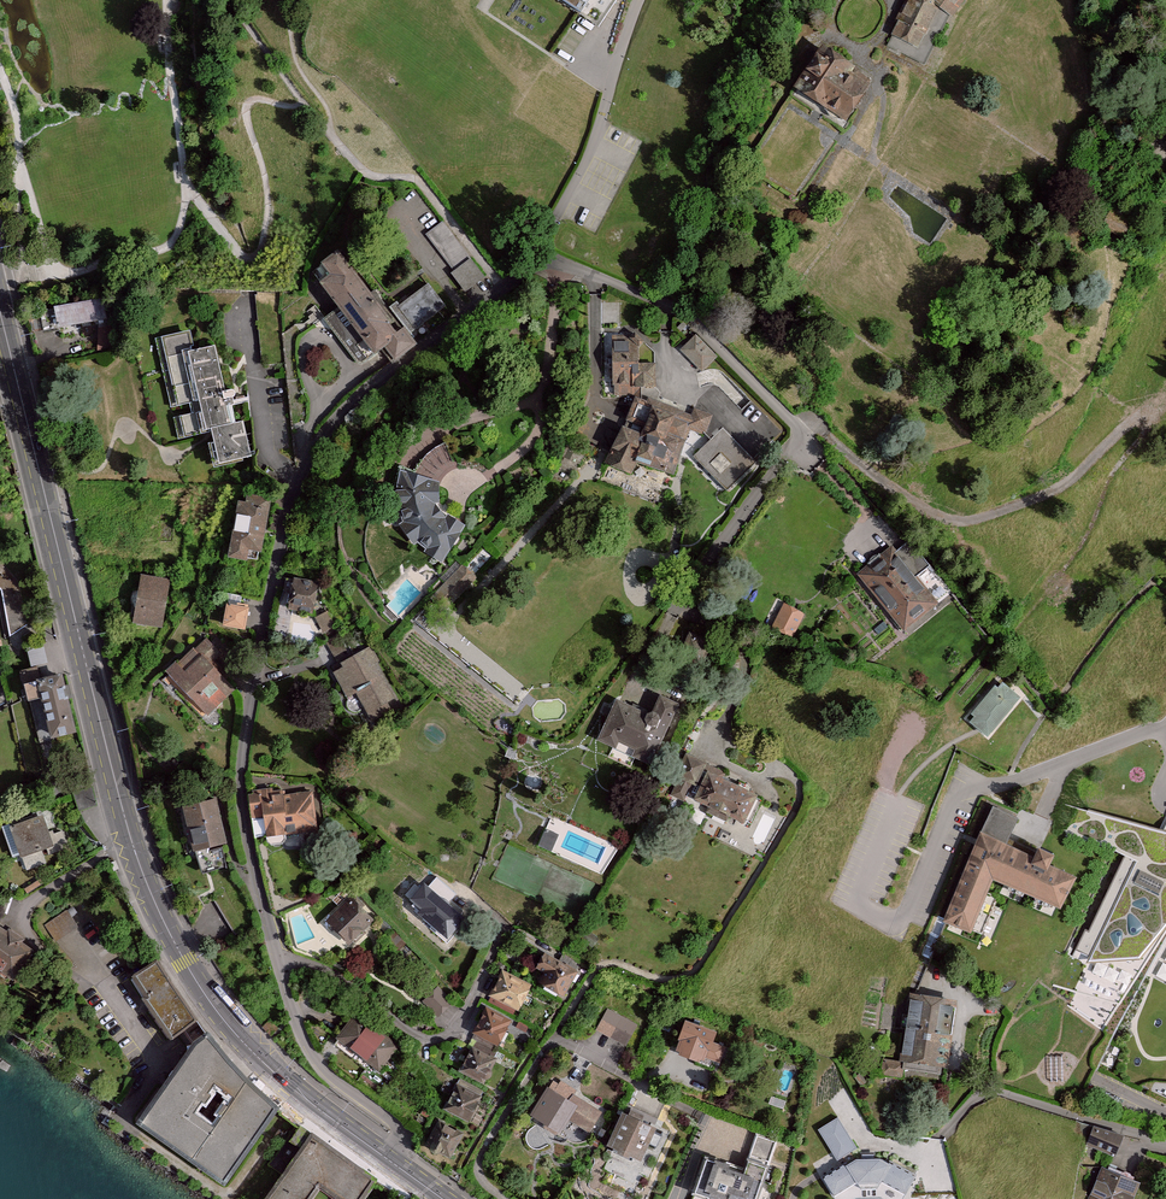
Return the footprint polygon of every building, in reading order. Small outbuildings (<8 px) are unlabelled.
[(579,16),(600,30),(620,0),(555,0),(579,16)] [(894,37),(919,48),(938,4),(930,0),(910,0),(894,37)] [(957,16),(970,0),(936,0),(957,16)] [(800,89),(850,122),(878,82),(827,48),(800,89)] [(1135,217),(1114,207),(1102,231),(1124,242),(1135,217)] [(330,248),(313,263),(322,273),(312,281),(334,307),(324,316),(364,363),(386,344),(394,354),(409,341),(330,248)] [(393,307),(403,324),(413,319),(418,327),(448,309),(432,283),(393,307)] [(102,296),(51,306),(55,328),(106,318),(102,296)] [(186,325),(157,332),(182,430),(206,424),(216,462),(250,453),(222,340),(192,347),(186,325)] [(639,332),(608,334),(609,390),(654,387),(658,349),(639,332)] [(683,349),(704,371),(720,356),(699,333),(683,349)] [(689,412),(640,392),(611,463),(664,485),(689,425),(706,432),(714,412),(696,404),(689,412)] [(437,498),(437,479),(394,467),(389,487),(388,506),(397,526),(416,545),(441,560),(465,523),(449,515),(437,498)] [(268,509),(236,503),(227,556),(259,562),(268,509)] [(898,542),(857,574),(902,631),(943,599),(898,542)] [(453,589),(474,579),(466,562),(445,572),(453,589)] [(0,563),(0,588),(1,589),(9,633),(23,631),(17,584),(0,563)] [(169,578),(139,574),(132,625),(162,629),(169,578)] [(312,614),(317,584),(288,579),(283,609),(312,614)] [(241,632),(247,606),(227,602),(221,628),(241,632)] [(785,602),(774,627),(796,637),(807,612),(785,602)] [(333,629),(325,612),(313,618),(321,635),(333,629)] [(24,650),(28,669),(47,664),(43,646),(24,650)] [(193,648),(163,674),(205,721),(235,694),(193,648)] [(397,709),(369,648),(331,666),(359,726),(397,709)] [(75,730),(60,677),(17,689),(22,706),(30,704),(40,740),(75,730)] [(998,678),(964,719),(988,738),(1021,697),(998,678)] [(649,711),(611,695),(591,741),(648,765),(675,701),(657,693),(649,711)] [(711,762),(684,749),(674,773),(684,777),(677,793),(744,824),(757,795),(707,771),(711,762)] [(252,797),(258,837),(317,828),(311,788),(252,797)] [(214,793),(179,801),(190,848),(224,840),(214,793)] [(1066,805),(1055,834),(1119,852),(1140,863),(1089,961),(1140,959),(1165,927),(1165,833),(1066,805)] [(37,812),(3,824),(14,854),(48,843),(37,812)] [(548,830),(543,846),(556,851),(562,835),(548,830)] [(58,847),(68,845),(65,831),(55,832),(58,847)] [(1036,856),(985,831),(943,919),(972,932),(995,884),(1062,915),(1081,875),(1054,862),(1059,852),(1042,843),(1036,856)] [(434,869),(406,901),(441,931),(456,914),(445,904),(458,889),(434,869)] [(352,901),(327,925),(348,945),(372,921),(352,901)] [(46,924),(57,941),(74,931),(63,914),(46,924)] [(0,925),(0,977),(7,982),(32,951),(0,925)] [(579,966),(538,946),(531,961),(544,967),(536,981),(564,995),(579,966)] [(201,1019),(158,958),(131,976),(174,1038),(201,1019)] [(529,978),(501,964),(486,993),(514,1007),(529,978)] [(424,1002),(441,1017),(453,1002),(436,988),(424,1002)] [(952,998),(905,992),(897,1062),(944,1068),(952,998)] [(508,1017),(480,1003),(466,1032),(494,1046),(508,1017)] [(639,1026),(608,1011),(597,1034),(627,1049),(639,1026)] [(398,1045),(356,1014),(338,1038),(380,1069),(398,1045)] [(728,1034),(678,1016),(666,1050),(716,1068),(728,1034)] [(224,1067),(200,1037),(153,1121),(213,1172),(268,1101),(237,1079),(224,1067)] [(494,1054),(466,1040),(451,1070),(479,1084),(494,1054)] [(482,1091),(454,1077),(439,1106),(467,1120),(482,1091)] [(567,1099),(545,1085),(525,1116),(552,1133),(563,1115),(587,1130),(601,1108),(573,1090),(567,1099)] [(650,1126),(617,1110),(600,1145),(633,1161),(650,1126)] [(837,1159),(857,1147),(838,1115),(818,1127),(837,1159)] [(461,1131),(433,1117),(419,1146),(447,1160),(461,1131)] [(1094,1126),(1087,1146),(1116,1156),(1123,1137),(1094,1126)] [(253,1198),(298,1198),(313,1179),(341,1198),(351,1198),(369,1173),(306,1127),(253,1198)] [(701,1155),(687,1194),(701,1198),(748,1198),(762,1162),(741,1155),(737,1168),(701,1155)] [(817,1177),(829,1198),(856,1198),(874,1189),(894,1198),(911,1198),(924,1172),(887,1155),(853,1157),(817,1177)] [(1141,1183),(1109,1171),(1098,1198),(1135,1198),(1141,1183)]
